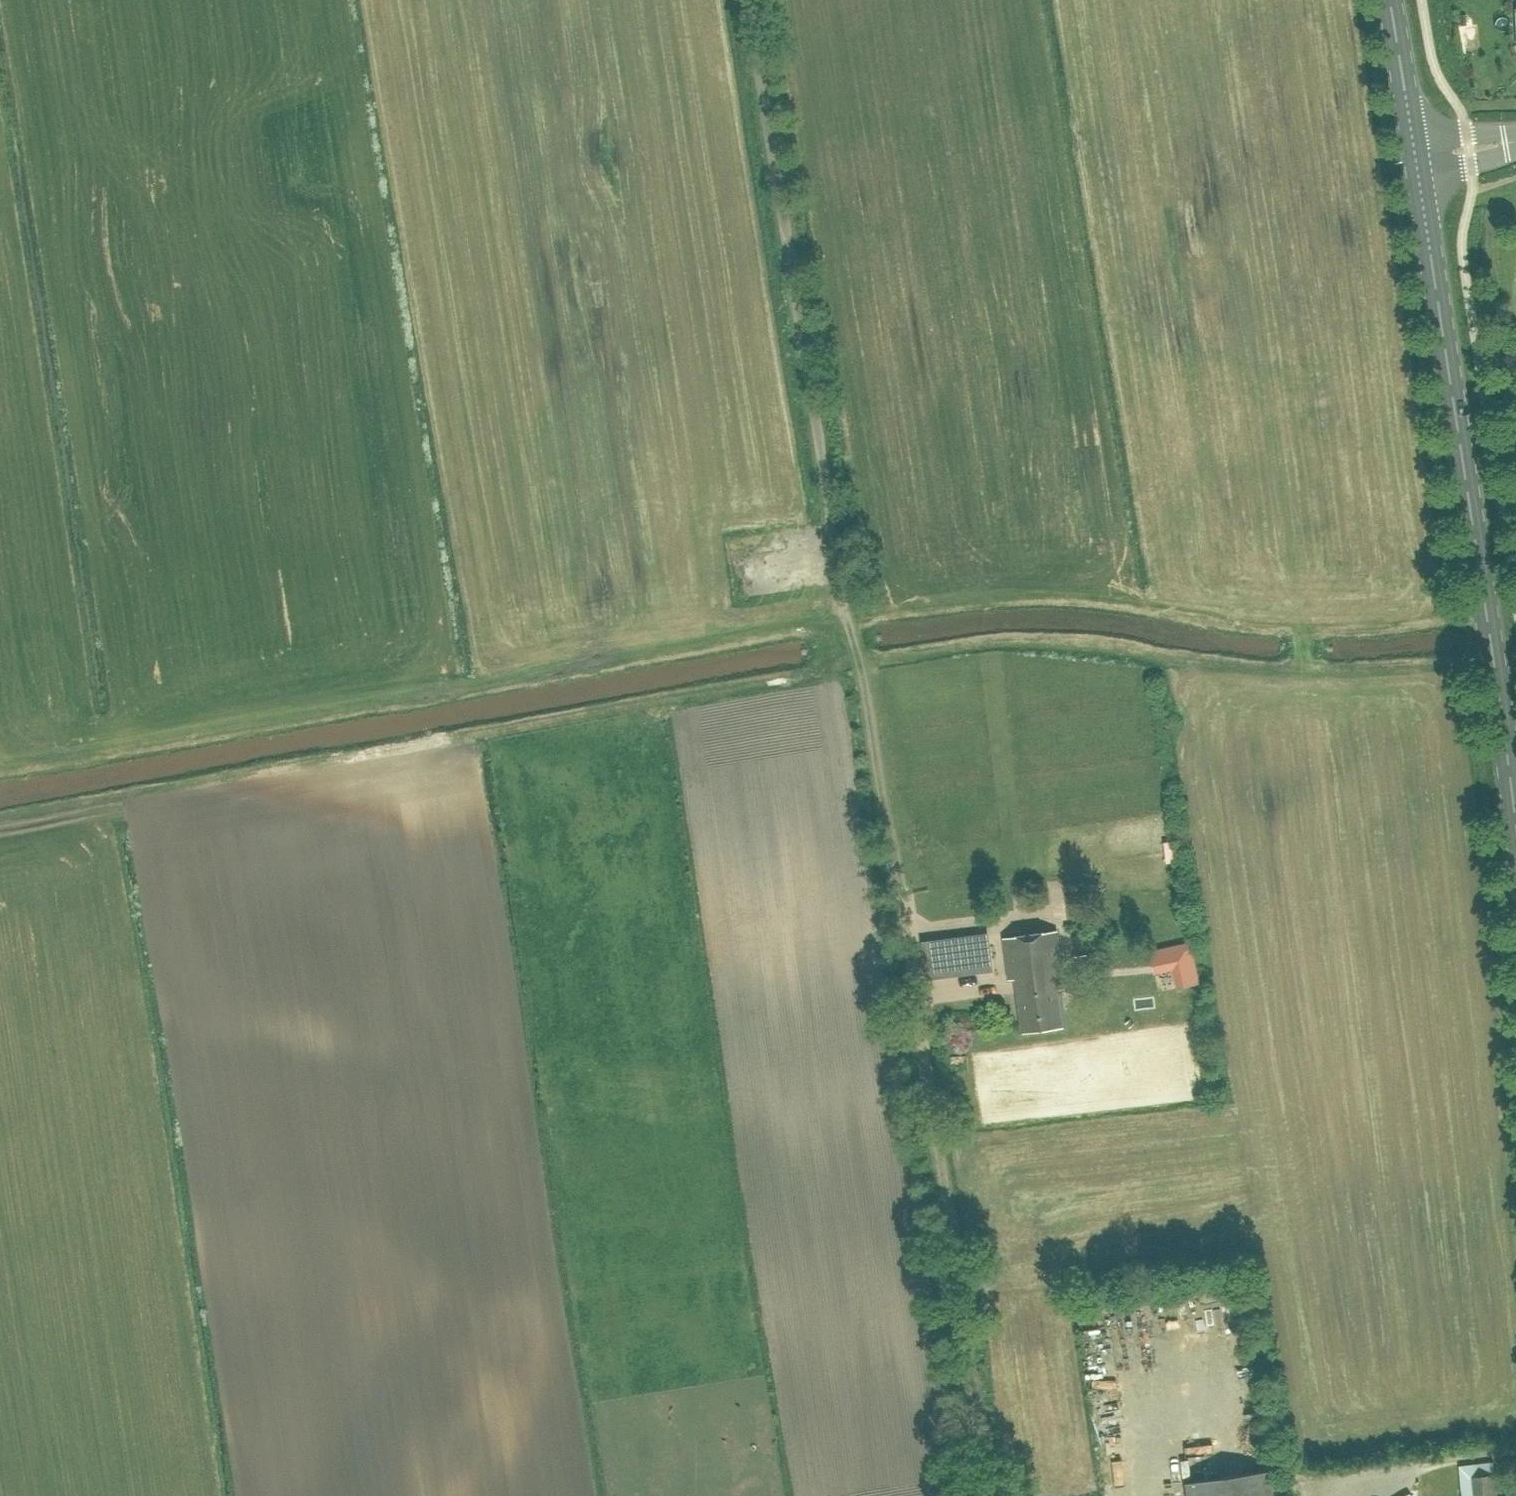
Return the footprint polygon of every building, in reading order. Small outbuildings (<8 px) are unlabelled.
[(1466,52),(1481,50),(1478,23),(1463,25),(1466,52)] [(1065,989),(1057,931),(1003,938),(1009,980),(1016,979),(1022,1032),(1063,1026),(1058,990),(1065,989)] [(1190,943),(1151,951),(1155,971),(1175,967),(1179,986),(1199,982),(1190,943)] [(1074,973),(1089,971),(1087,954),(1072,956),(1074,973)] [(1494,1461),(1458,1464),(1460,1489),(1461,1495),(1498,1495),(1494,1461)] [(1277,1469),(1186,1482),(1188,1495),(1281,1495),(1277,1469)]
